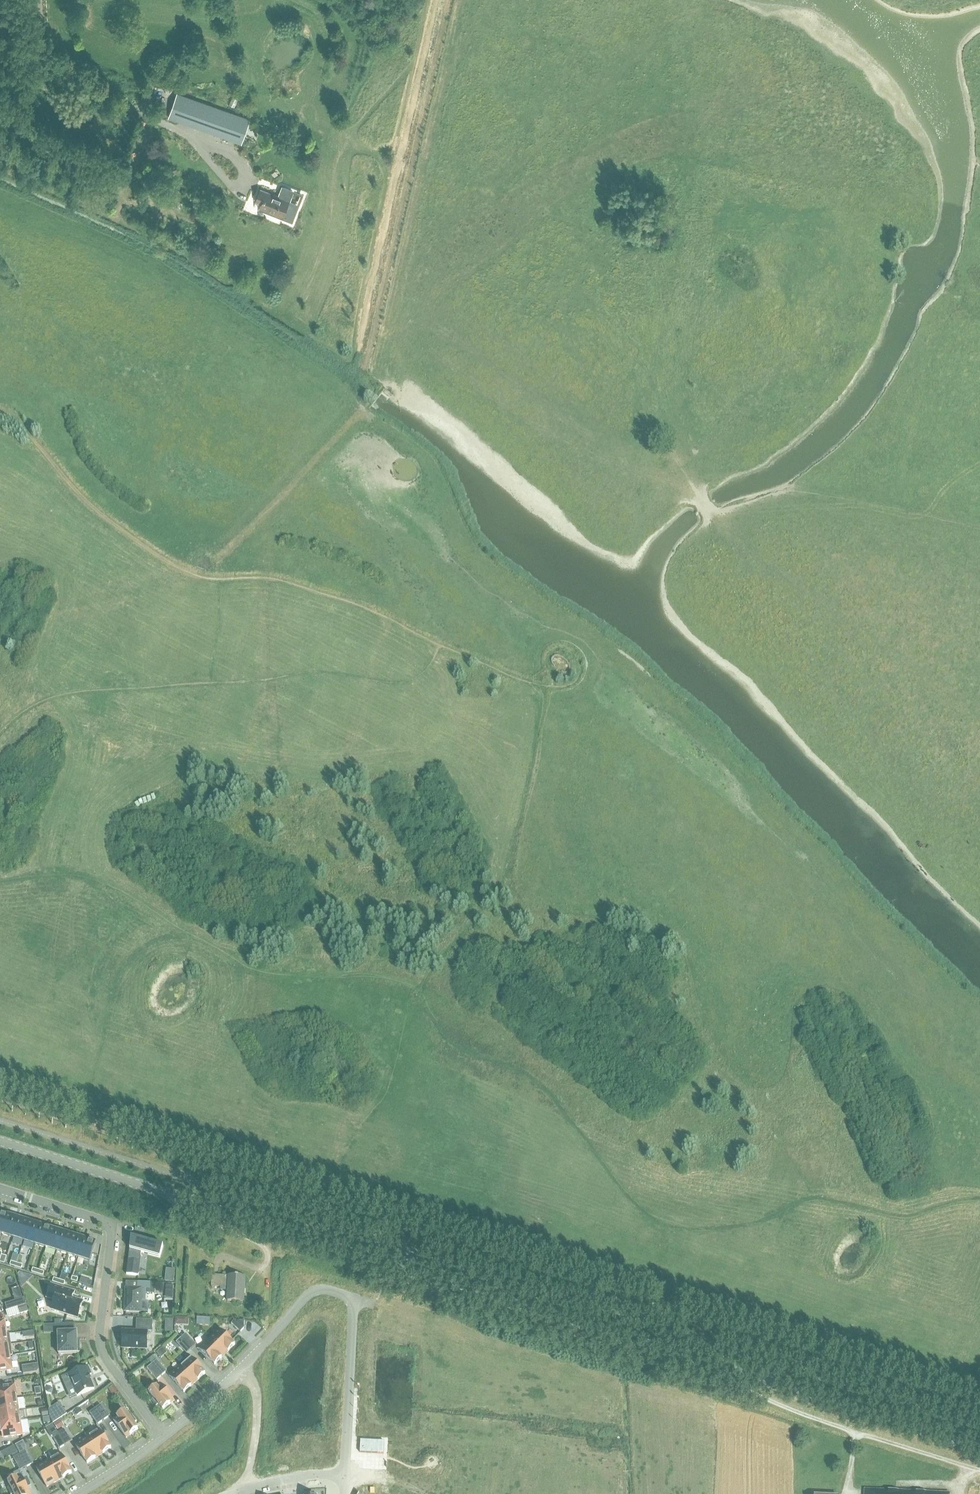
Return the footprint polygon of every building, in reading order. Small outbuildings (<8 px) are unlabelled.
[(170,118),(240,143),(249,119),(178,94),(170,118)] [(260,207),(283,216),(289,201),(261,190),(256,201),(262,203),(260,207)] [(8,1216),(2,1234),(13,1238),(19,1219),(8,1216)] [(19,1219),(13,1238),(24,1241),(30,1223),(19,1219)] [(30,1223),(24,1241),(35,1244),(40,1226),(30,1223)] [(40,1226),(35,1244),(46,1248),(51,1229),(40,1226)] [(51,1229),(46,1248),(57,1251),(62,1233),(51,1229)] [(62,1233),(57,1251),(67,1255),(73,1236),(62,1233)] [(73,1236),(67,1255),(78,1258),(84,1240),(73,1236)] [(163,1246),(131,1237),(126,1274),(138,1276),(141,1252),(160,1258),(163,1246)] [(84,1240),(78,1258),(90,1261),(95,1243),(84,1240)] [(177,1281),(178,1268),(169,1267),(168,1280),(177,1281)] [(227,1301),(243,1302),(244,1277),(212,1275),(211,1287),(228,1288),(227,1301)] [(125,1288),(125,1312),(141,1312),(142,1301),(146,1302),(146,1294),(155,1294),(155,1283),(150,1283),(138,1282),(138,1288),(125,1288)] [(168,1283),(169,1299),(177,1299),(177,1283),(168,1283)] [(78,1318),(83,1302),(72,1299),(71,1296),(72,1292),(74,1293),(74,1292),(51,1285),(47,1298),(55,1300),(52,1310),(78,1318)] [(5,1304),(7,1311),(26,1305),(24,1298),(5,1304)] [(139,1329),(155,1330),(156,1319),(139,1318),(139,1329)] [(176,1331),(177,1319),(169,1319),(168,1330),(176,1331)] [(244,1327),(245,1321),(234,1321),(231,1324),(240,1332),(245,1327),(244,1327)] [(59,1324),(47,1323),(47,1331),(58,1331),(59,1324)] [(220,1329),(209,1339),(223,1353),(225,1355),(228,1352),(235,1345),(220,1329)] [(147,1332),(123,1331),(122,1348),(147,1349),(147,1332)] [(77,1332),(58,1333),(59,1355),(78,1354),(78,1352),(80,1352),(79,1344),(77,1344),(77,1332)] [(11,1345),(9,1334),(7,1334),(7,1335),(0,1336),(0,1347),(11,1345)] [(186,1334),(181,1338),(192,1349),(196,1345),(196,1344),(196,1345),(186,1334)] [(181,1338),(176,1343),(186,1353),(186,1354),(187,1354),(192,1349),(181,1338)] [(209,1339),(199,1349),(215,1365),(222,1358),(225,1355),(223,1353),(209,1339)] [(13,1356),(11,1345),(0,1347),(0,1358),(13,1356)] [(0,1358),(0,1372),(13,1370),(10,1356),(13,1356),(0,1358)] [(191,1357),(180,1367),(193,1381),(195,1383),(198,1380),(205,1374),(191,1357)] [(167,1372),(157,1360),(147,1369),(156,1380),(167,1372)] [(22,1366),(23,1374),(37,1372),(39,1370),(38,1364),(22,1366)] [(88,1367),(62,1378),(67,1390),(73,1387),(77,1396),(94,1389),(91,1380),(90,1376),(89,1377),(89,1375),(91,1374),(88,1367)] [(180,1367),(170,1376),(184,1393),(192,1386),(195,1383),(193,1381),(180,1367)] [(160,1384),(149,1393),(153,1398),(151,1400),(156,1407),(158,1405),(163,1410),(170,1404),(174,1401),(173,1399),(160,1384)] [(17,1399),(15,1385),(0,1387),(0,1402),(17,1399)] [(19,1410),(17,1399),(0,1402),(0,1413),(19,1410)] [(59,1403),(49,1410),(50,1416),(53,1424),(67,1414),(59,1403)] [(95,1409),(103,1421),(110,1416),(110,1415),(109,1416),(101,1405),(95,1409)] [(97,1425),(103,1421),(95,1409),(90,1413),(97,1424),(96,1425),(97,1425)] [(1,1424),(20,1421),(19,1410),(0,1413),(0,1420),(1,1424)] [(125,1411),(114,1420),(125,1436),(126,1438),(130,1435),(138,1429),(134,1424),(136,1422),(132,1415),(129,1417),(125,1411)] [(20,1421),(1,1424),(3,1438),(23,1435),(20,1421)] [(60,1430),(67,1426),(63,1421),(57,1424),(60,1430)] [(58,1433),(65,1445),(73,1441),(72,1440),(71,1441),(64,1429),(58,1433)] [(99,1430),(87,1437),(98,1454),(99,1456),(103,1453),(111,1448),(99,1430)] [(58,1449),(65,1445),(58,1433),(52,1437),(59,1448),(58,1449)] [(29,1440),(32,1446),(39,1443),(36,1436),(29,1440)] [(87,1437),(76,1445),(87,1464),(96,1458),(99,1456),(98,1454),(87,1437)] [(360,1440),(360,1453),(384,1454),(384,1442),(360,1440)] [(20,1455),(26,1467),(33,1464),(33,1463),(32,1464),(26,1452),(20,1455)] [(61,1454),(49,1461),(58,1478),(59,1480),(63,1478),(72,1473),(61,1454)] [(20,1455),(13,1458),(20,1470),(20,1471),(23,1469),(26,1467),(20,1455)] [(49,1461),(36,1468),(47,1487),(56,1482),(59,1480),(58,1478),(49,1461)] [(8,1488),(10,1493),(29,1493),(30,1493),(23,1480),(27,1477),(23,1469),(20,1471),(20,1470),(13,1474),(16,1479),(8,1483),(10,1487),(8,1488)]
